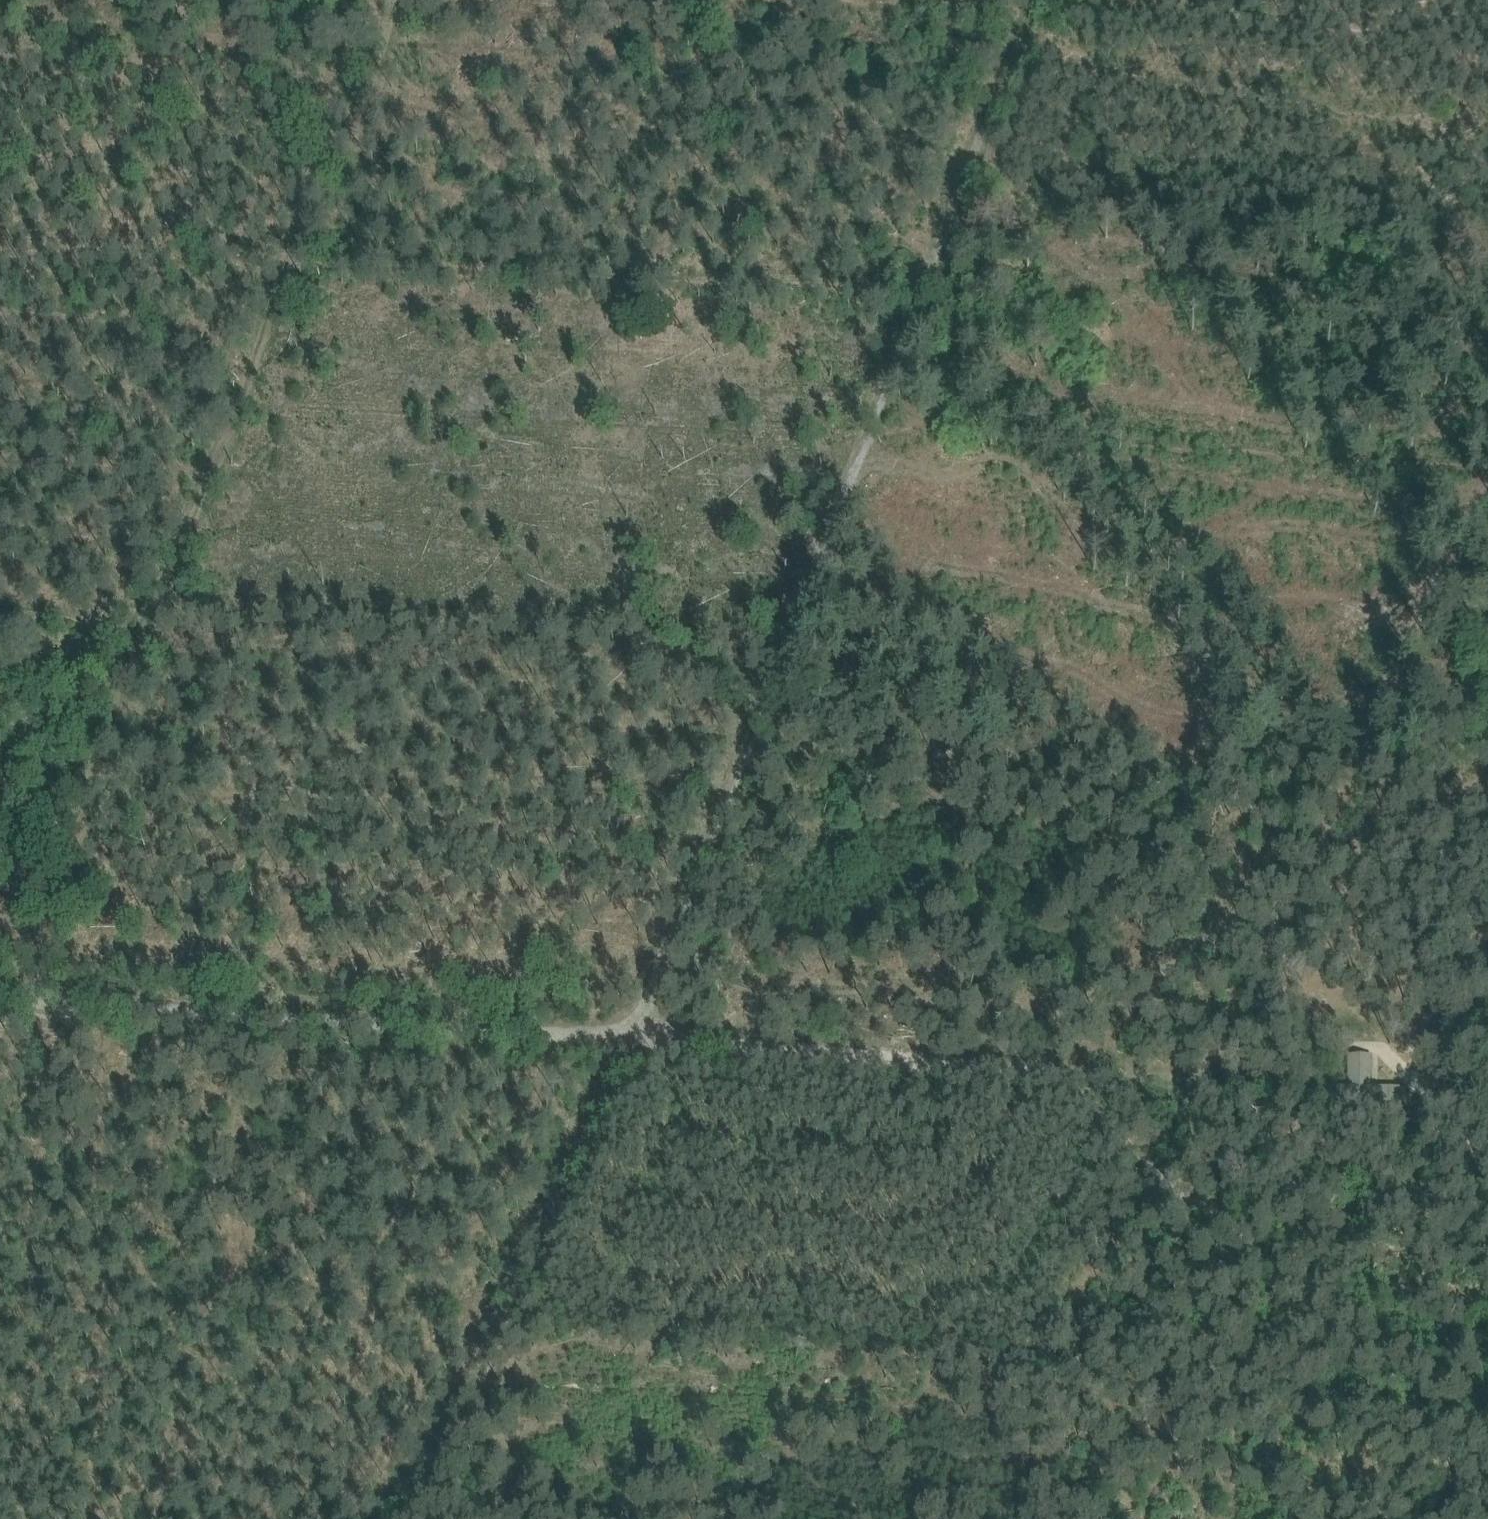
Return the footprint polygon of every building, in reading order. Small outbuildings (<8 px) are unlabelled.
[(1321,1109),(1400,1110),(1400,1089),(1372,1089),(1373,1056),(1349,1056),(1349,1077),(1350,1077),(1350,1088),(1321,1088),(1321,1109)]
